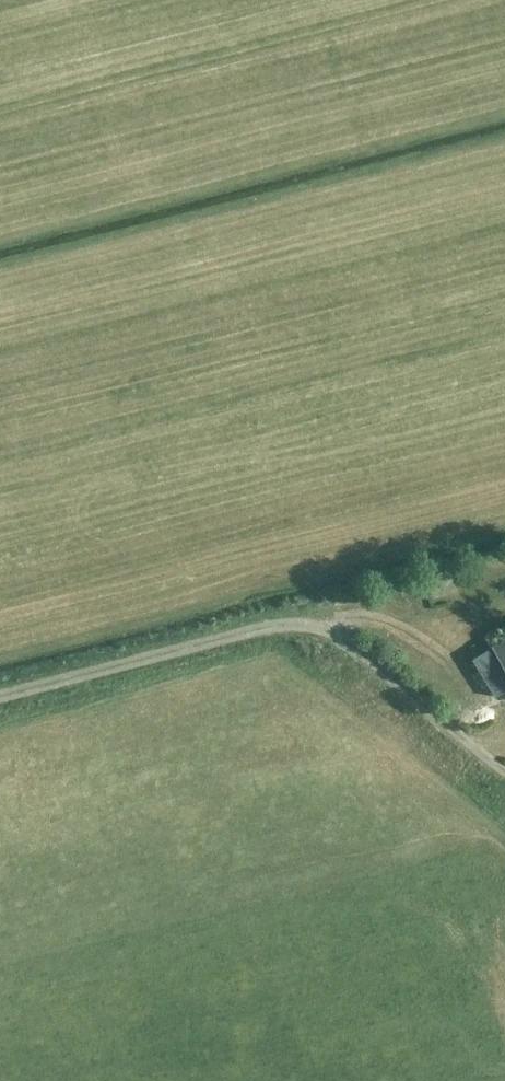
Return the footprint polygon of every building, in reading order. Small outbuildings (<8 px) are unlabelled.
[(492,645),(504,668),(504,638),(492,645)]
